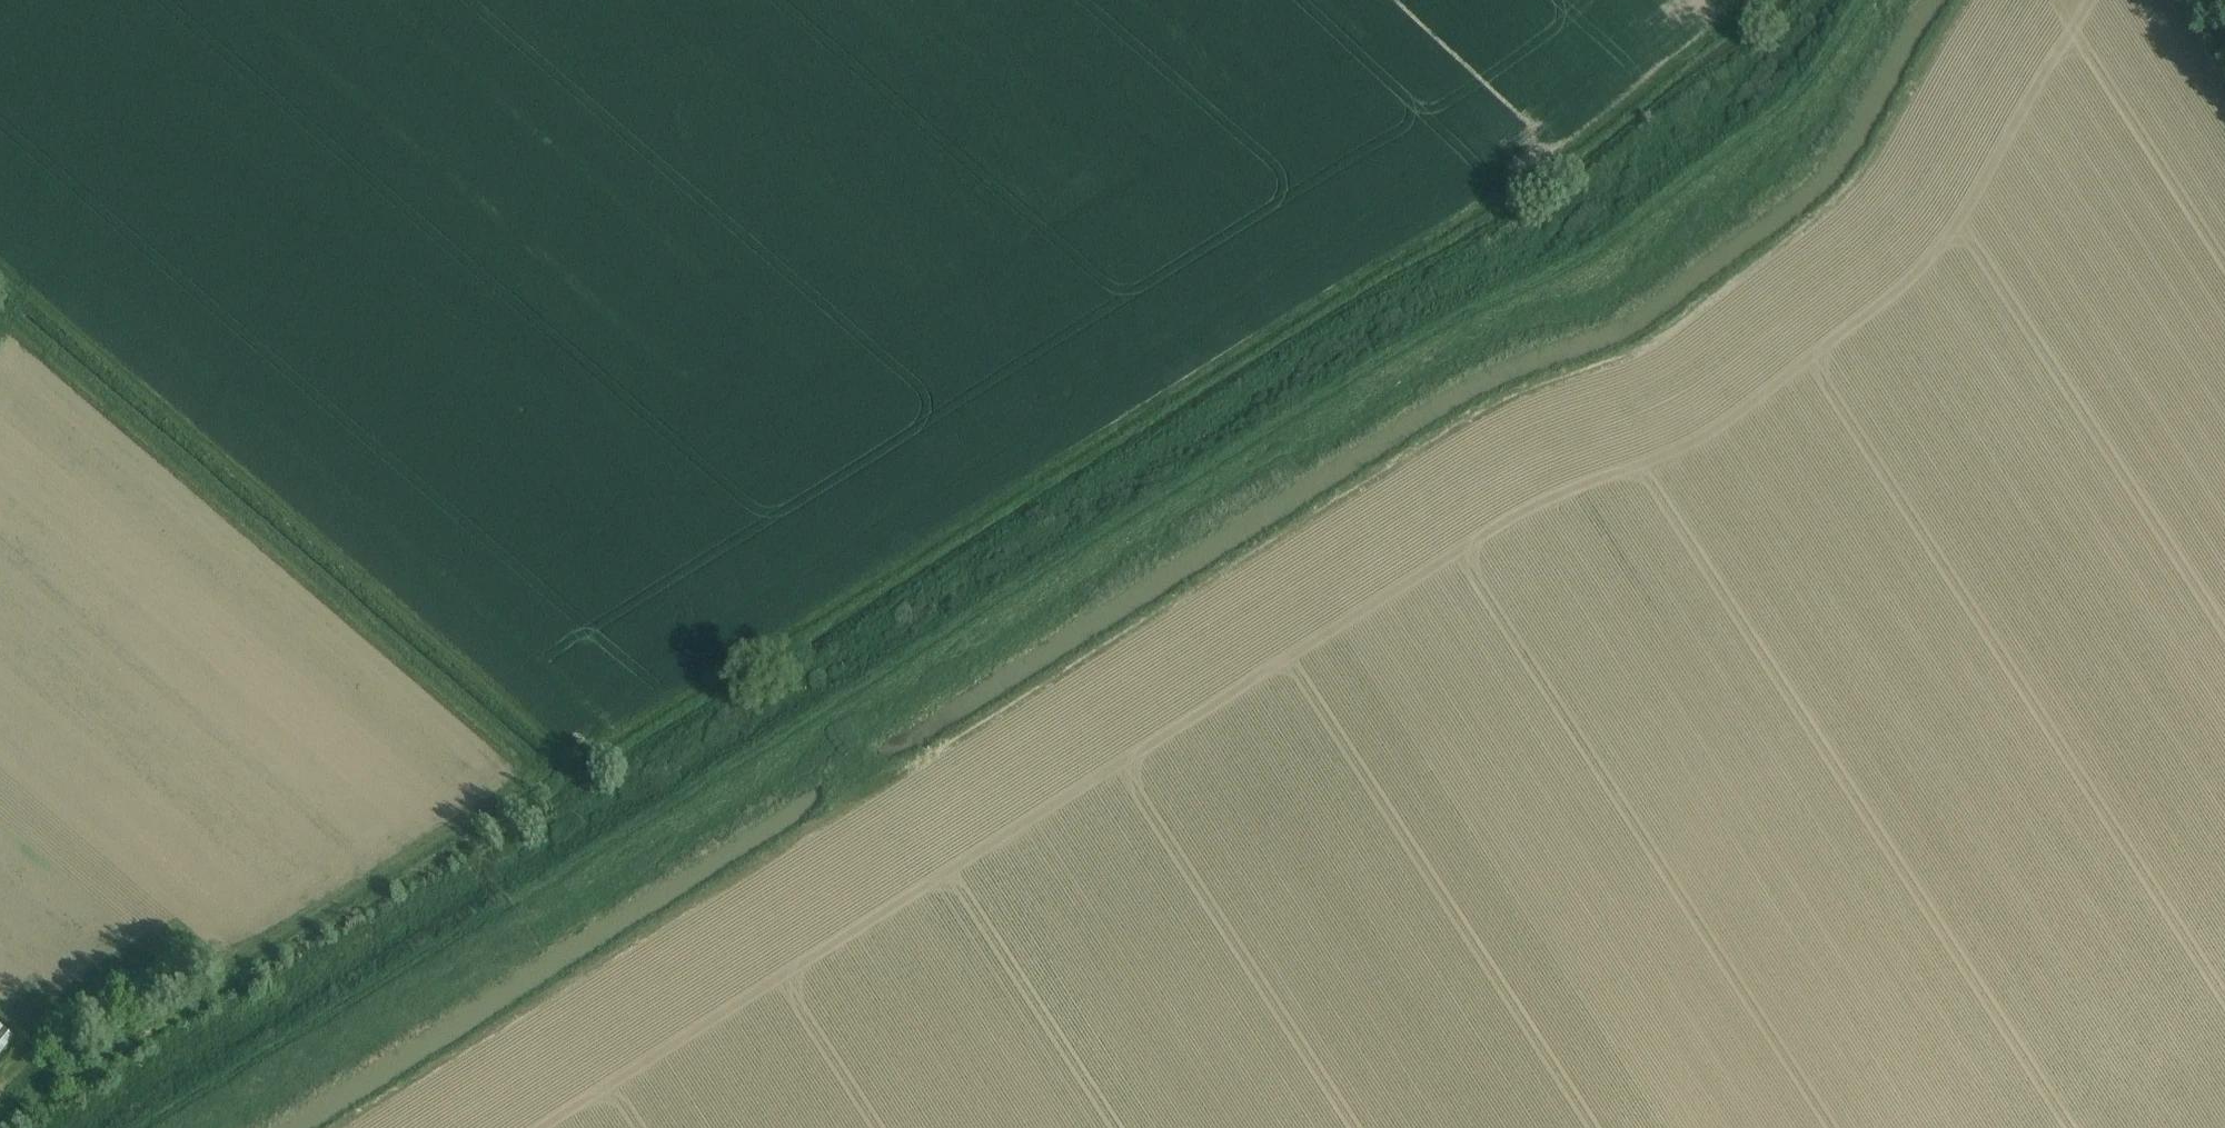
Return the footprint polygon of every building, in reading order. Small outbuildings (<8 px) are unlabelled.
[(15,1037),(0,1025),(0,1055),(15,1037)]
